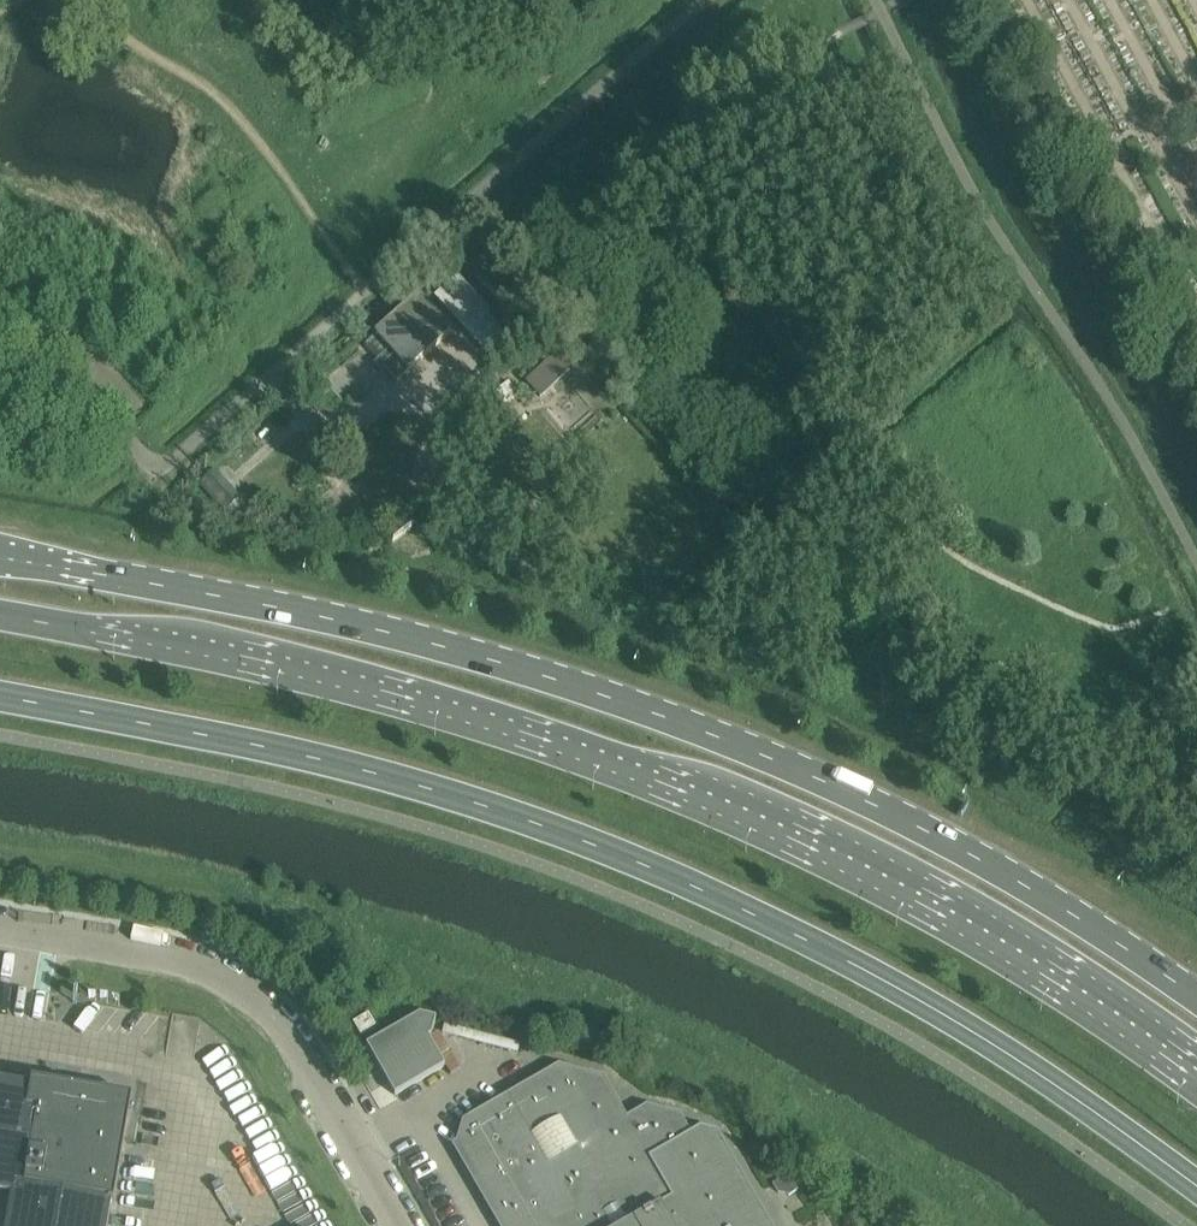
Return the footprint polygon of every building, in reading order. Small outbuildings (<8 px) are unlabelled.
[(449,274),(427,294),(485,358),(507,337),(449,274)] [(364,346),(378,362),(396,382),(450,333),(417,298),(364,346)] [(534,325),(527,331),(534,340),(541,334),(534,325)] [(243,496),(220,470),(204,485),(227,511),(243,496)] [(222,935),(224,936),(230,939),(234,931),(226,927),(222,935)] [(368,1016),(353,1025),(360,1037),(375,1028),(368,1016)] [(366,1048),(372,1058),(394,1098),(444,1069),(427,1039),(431,1037),(435,1021),(419,1017),(366,1048)] [(455,1144),(503,1225),(769,1225),(716,1135),(699,1131),(690,1137),(679,1117),(646,1108),(627,1120),(603,1079),(558,1067),(461,1124),(455,1144)] [(11,1197),(6,1225),(106,1225),(109,1214),(108,1214),(109,1203),(111,1204),(122,1141),(129,1102),(62,1090),(49,1079),(43,1087),(33,1085),(32,1089),(0,1084),(0,1195),(11,1197)] [(788,1176),(773,1186),(778,1194),(789,1197),(798,1192),(788,1176)]
